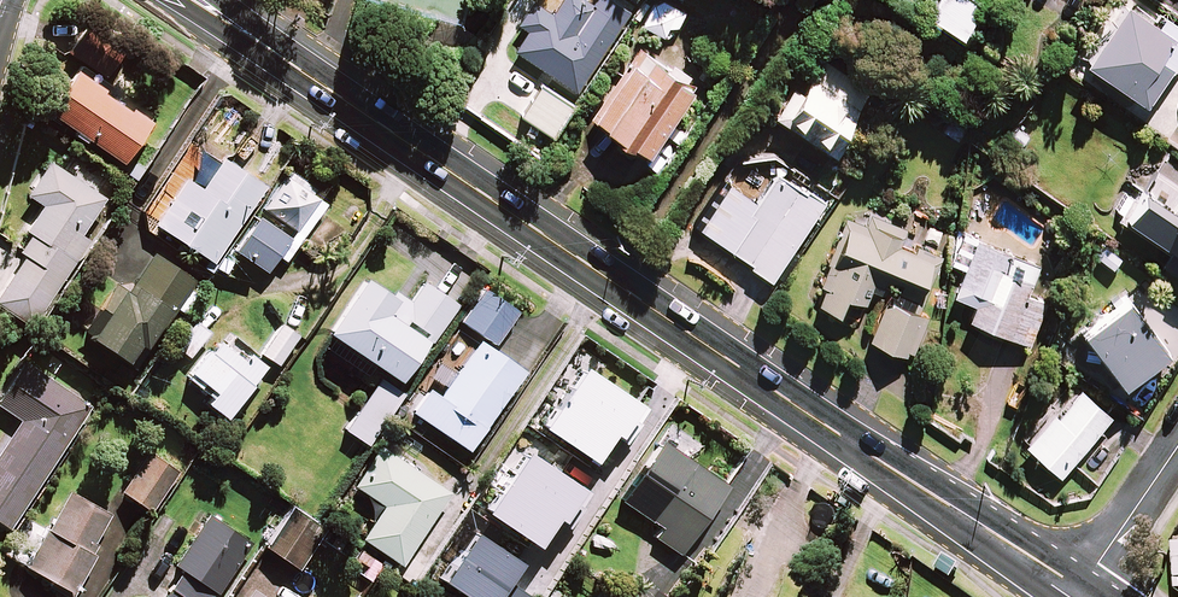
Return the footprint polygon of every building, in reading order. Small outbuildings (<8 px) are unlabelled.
[(588,0),(562,0),(554,13),(535,0),(533,0),(519,21),(529,27),(515,48),(577,88),(605,46),(578,28),(594,4),(588,0)] [(667,0),(657,0),(643,22),(668,37),(684,10),(667,0)] [(979,0),(936,0),(928,14),(962,36),(983,3),(979,0)] [(1129,0),(1122,0),(1073,73),(1133,112),(1167,61),(1154,52),(1170,27),(1129,0)] [(122,53),(84,26),(67,51),(105,78),(122,53)] [(697,82),(641,43),(594,111),(650,149),(697,82)] [(869,87),(820,56),(800,88),(792,83),(774,111),(836,151),(849,129),(844,126),(869,87)] [(104,88),(73,68),(45,114),(123,162),(148,120),(101,92),(104,88)] [(572,102),(541,82),(521,113),(552,133),(572,102)] [(206,152),(188,179),(184,177),(154,223),(211,260),(261,183),(221,157),(219,160),(206,152)] [(1163,157),(1144,188),(1125,218),(1175,249),(1164,267),(1177,277),(1177,167),(1163,157)] [(70,161),(64,171),(47,161),(26,194),(41,204),(14,247),(25,254),(0,294),(0,305),(32,325),(86,239),(79,234),(110,185),(70,161)] [(729,182),(701,226),(753,261),(751,264),(770,277),(821,200),(776,171),(756,200),(729,182)] [(316,200),(283,179),(263,210),(296,231),(316,200)] [(908,229),(850,206),(813,298),(837,308),(844,291),(865,299),(871,282),(888,289),(870,337),(911,353),(934,295),(921,290),(943,236),(910,223),(908,229)] [(288,236),(258,215),(234,250),(265,271),(276,254),(285,259),(291,250),(283,244),(288,236)] [(1037,263),(976,237),(953,292),(975,302),(968,316),(1028,341),(1045,301),(1025,293),(1037,263)] [(203,285),(154,253),(128,291),(115,282),(83,330),(138,366),(177,307),(185,312),(203,285)] [(334,335),(325,348),(366,375),(375,363),(397,378),(425,336),(432,341),(457,304),(422,281),(406,305),(363,276),(326,330),(334,335)] [(516,310),(481,287),(459,321),(494,343),(516,310)] [(1165,345),(1125,294),(1082,328),(1122,379),(1165,345)] [(208,331),(195,321),(175,345),(188,356),(208,331)] [(296,334),(281,323),(261,353),(276,363),(296,334)] [(263,366),(221,334),(204,355),(188,377),(212,395),(207,401),(225,416),(263,366)] [(520,369),(477,339),(438,395),(426,387),(411,410),(465,448),(520,369)] [(23,362),(0,398),(0,406),(20,419),(0,449),(0,520),(11,527),(91,405),(23,362)] [(636,400),(581,362),(538,425),(588,460),(610,427),(615,431),(636,400)] [(400,394),(377,378),(344,428),(367,443),(400,394)] [(1110,416),(1081,389),(1057,416),(1054,413),(1026,443),(1059,472),(1110,416)] [(725,485),(660,440),(620,499),(662,528),(655,537),(678,553),(725,485)] [(448,490),(380,444),(353,484),(383,504),(361,537),(399,563),(448,490)] [(588,492),(524,448),(484,508),(533,541),(551,513),(567,524),(588,492)] [(177,469),(151,449),(121,489),(147,509),(177,469)] [(108,512),(69,490),(26,564),(72,590),(95,551),(88,547),(108,512)] [(321,525),(291,505),(265,546),(295,565),(321,525)] [(208,513),(174,563),(182,569),(162,596),(212,596),(250,541),(208,513)] [(518,559),(472,528),(440,576),(471,596),(492,596),(504,579),(518,559)] [(510,583),(504,579),(492,596),(530,596),(510,583)]
